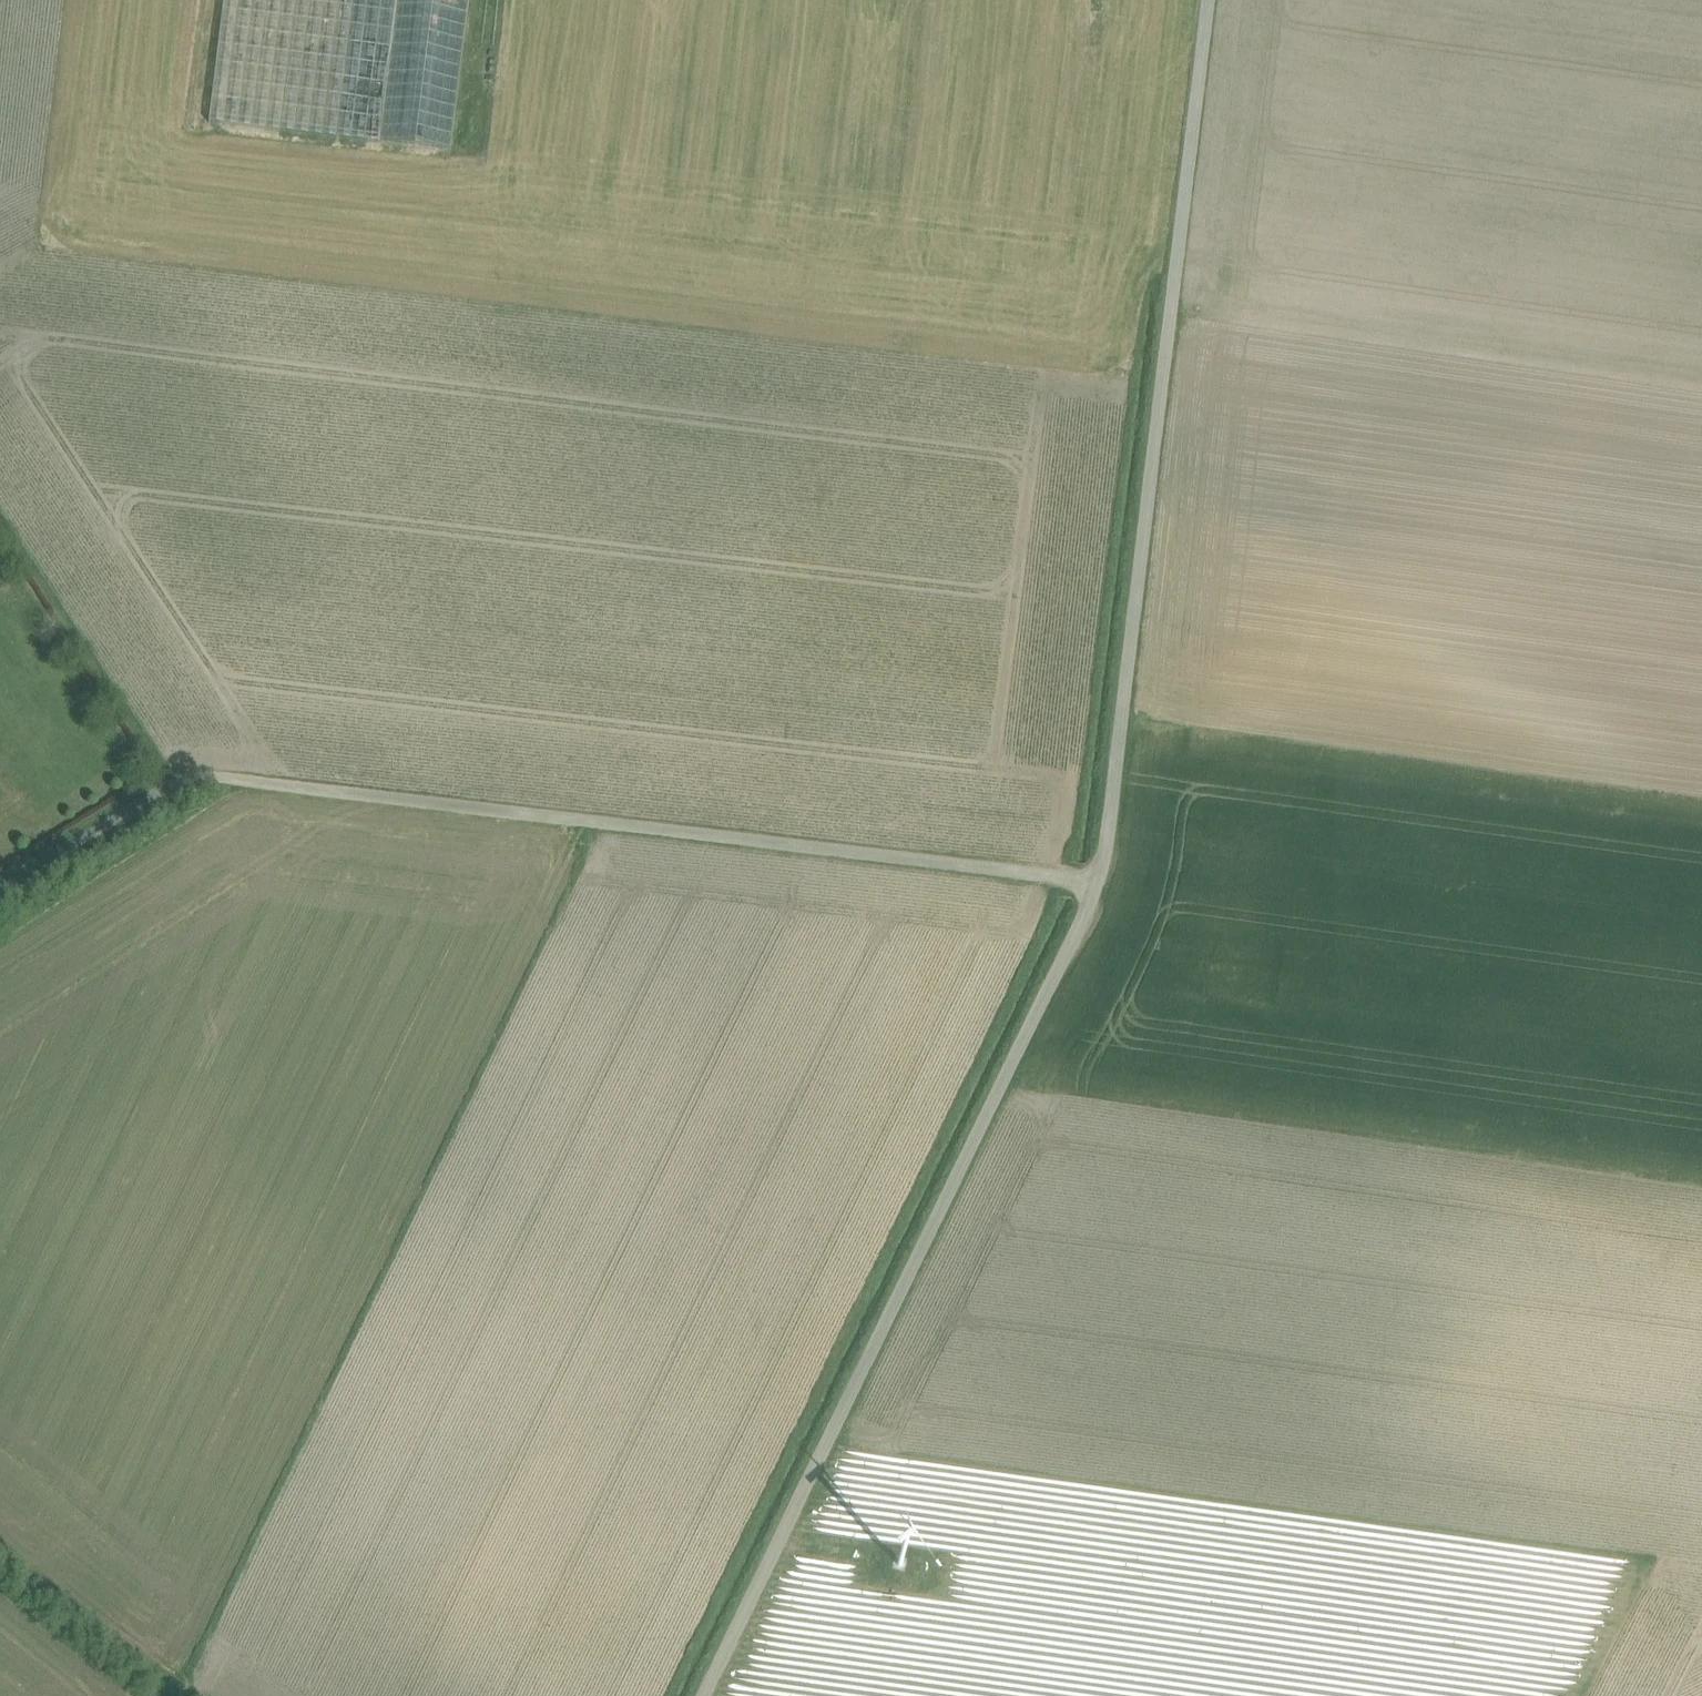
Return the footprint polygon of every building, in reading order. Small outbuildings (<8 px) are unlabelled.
[(209,124),(379,145),(397,0),(224,0),(209,124)] [(379,145),(451,153),(470,0),(397,0),(379,145)]
